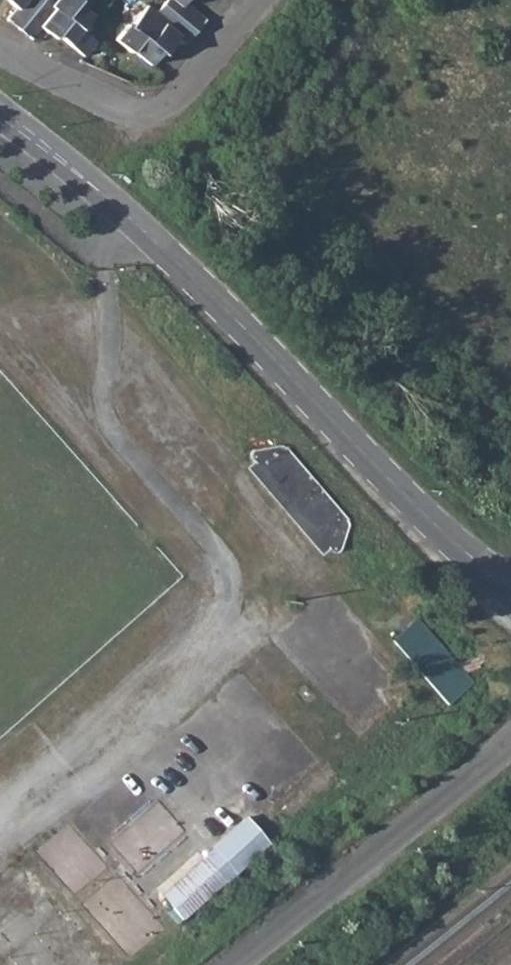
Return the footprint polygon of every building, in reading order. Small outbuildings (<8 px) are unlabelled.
[(16,30),(40,0),(7,0),(5,2),(12,8),(4,20),(16,30)] [(49,0),(40,0),(16,30),(27,39),(36,28),(44,33),(47,30),(50,32),(76,5),(74,3),(77,0),(76,0),(53,0),(51,2),(49,0)] [(160,4),(193,31),(203,19),(182,2),(183,0),(163,0),(160,4)] [(184,42),(193,31),(160,4),(154,12),(148,8),(140,24),(122,49),(128,53),(130,51),(147,65),(162,46),(166,49),(177,36),(184,42)] [(50,32),(66,46),(79,28),(89,16),(76,5),(50,32)] [(112,40),(122,49),(140,24),(148,8),(145,5),(127,26),(125,24),(112,40)] [(94,40),(79,28),(66,46),(80,57),(94,40)] [(329,551),(335,552),(338,551),(347,526),(346,521),(283,448),(278,445),(254,449),(249,453),(249,457),(329,551)] [(392,640),(450,705),(475,683),(416,618),(392,640)] [(188,920),(273,839),(248,813),(163,894),(188,920)]
